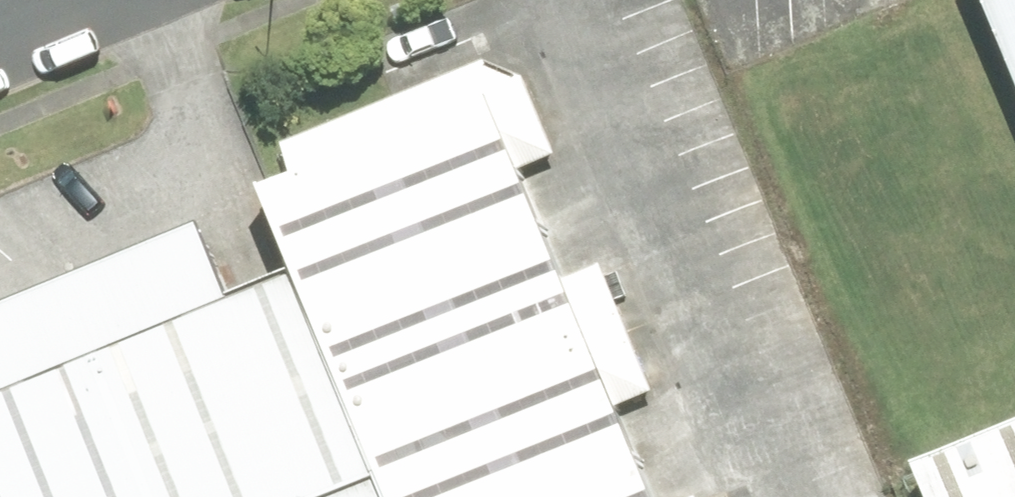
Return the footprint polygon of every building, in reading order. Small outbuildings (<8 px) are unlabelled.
[(1014,104),(1014,0),(975,0),(1014,104)] [(270,157),(323,285),(541,196),(488,68),(270,157)] [(323,285),(375,412),(593,323),(541,196),(323,285)] [(74,284),(162,496),(348,496),(380,484),(296,282),(236,307),(206,234),(74,284)] [(74,284),(0,315),(0,496),(162,496),(74,284)] [(410,496),(533,496),(646,451),(593,323),(375,412),(410,496)] [(928,470),(939,496),(1014,496),(1014,435),(928,470)] [(646,451),(533,496),(665,496),(646,451)] [(349,496),(385,496),(380,484),(349,496)]
